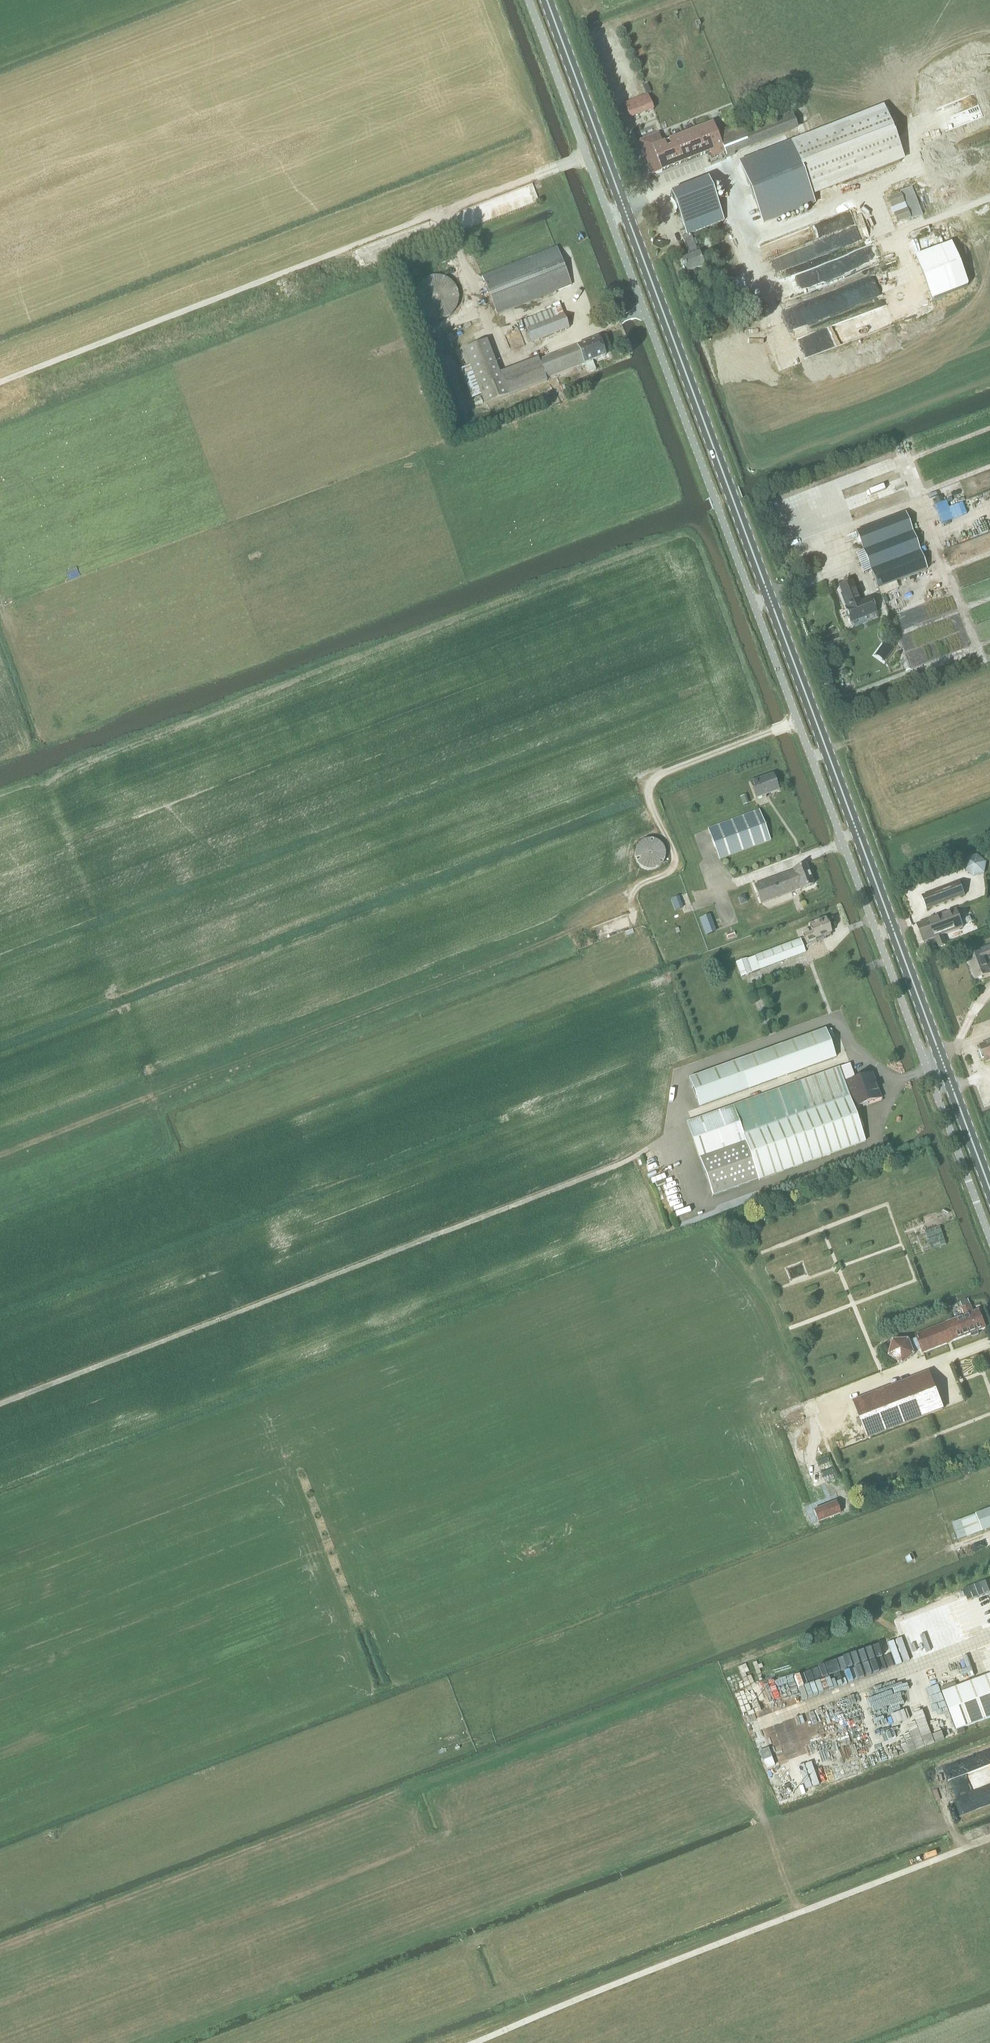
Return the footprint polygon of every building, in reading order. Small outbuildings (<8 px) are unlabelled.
[(643,86),(646,94),(652,92),(648,84),(643,86)] [(648,94),(624,104),(630,120),(654,110),(648,94)] [(639,141),(651,170),(654,169),(656,173),(722,148),(726,157),(799,129),(790,106),(717,134),(713,123),(662,143),(659,134),(639,141)] [(792,147),(731,171),(751,225),(813,201),(811,194),(889,164),(903,158),(903,156),(886,114),(890,112),(888,107),(884,108),(791,144),(792,147)] [(941,171),(880,195),(894,233),(955,209),(941,171)] [(671,194),(687,235),(682,237),(690,257),(683,259),(688,273),(705,266),(699,252),(699,253),(691,234),(724,221),(708,180),(671,194)] [(497,314),(571,285),(557,247),(482,276),(497,314)] [(968,291),(950,247),(911,263),(927,307),(968,291)] [(417,307),(418,309),(419,310),(420,312),(421,313),(423,315),(424,316),(426,317),(428,318),(430,318),(431,319),(433,319),(435,320),(437,320),(439,320),(441,319),(443,319),(445,318),(446,318),(448,317),(450,316),(451,315),(453,313),(454,312),(455,310),(456,309),(457,307),(458,305),(458,304),(459,302),(459,300),(459,298),(459,296),(459,294),(458,292),(458,290),(457,289),(456,287),(455,285),(454,284),(453,282),(451,281),(450,280),(448,279),(446,278),(445,277),(443,277),(441,276),(439,276),(437,276),(435,276),(433,276),(431,277),(429,277),(428,278),(426,279),(424,280),(423,281),(421,282),(420,284),(419,285),(418,287),(417,289),(416,290),(416,292),(415,294),(415,296),(415,298),(415,300),(415,302),(416,304),(416,305),(417,307)] [(524,320),(528,329),(527,329),(532,342),(569,328),(564,315),(561,306),(552,309),(524,320)] [(606,356),(598,337),(577,346),(539,360),(538,358),(500,373),(487,340),(463,349),(469,365),(460,369),(472,398),(481,395),(485,405),(547,381),(546,379),(584,364),(588,373),(596,370),(592,361),(606,356)] [(879,589),(928,570),(906,513),(857,532),(879,589)] [(861,601),(853,580),(839,586),(844,598),(843,598),(846,608),(845,608),(851,623),(877,612),(871,597),(861,601)] [(890,651),(885,647),(879,656),(884,660),(890,651)] [(756,799),(765,795),(764,793),(778,788),(773,775),(750,783),(756,799)] [(719,859),(770,840),(759,811),(708,829),(719,859)] [(669,856),(669,855),(668,852),(667,849),(666,846),(664,843),(661,841),(659,840),(656,839),(653,838),(649,838),(646,839),(642,841),(640,843),(638,845),(636,848),(635,851),(634,855),(635,858),(635,861),(637,864),(639,867),(642,869),(644,871),(647,872),(650,872),(654,872),(657,871),(661,870),(663,868),(666,865),(667,862),(668,859),(669,856)] [(975,879),(986,874),(988,864),(979,856),(968,860),(966,871),(975,879)] [(794,871),(754,886),(756,891),(759,898),(761,904),(800,890),(814,885),(806,865),(793,870),(794,871)] [(927,910),(965,895),(960,882),(922,897),(927,910)] [(739,898),(741,904),(748,901),(745,895),(739,898)] [(947,944),(943,935),(964,927),(957,909),(917,925),(924,943),(935,938),(939,947),(947,944)] [(815,941),(824,938),(823,937),(831,933),(826,921),(810,927),(812,933),(803,936),(806,943),(815,940),(815,941)] [(747,958),(736,963),(741,977),(806,953),(801,939),(748,959),(747,958)] [(967,958),(976,980),(989,974),(989,949),(967,958)] [(699,1108),(836,1058),(825,1029),(689,1079),(699,1108)] [(980,1046),(982,1050),(980,1051),(983,1059),(985,1058),(986,1063),(989,1061),(989,1042),(980,1046)] [(687,1122),(700,1158),(713,1196),(759,1180),(865,1141),(853,1108),(854,1107),(855,1107),(881,1098),(872,1074),(856,1080),(855,1077),(844,1082),(839,1068),(830,1071),(687,1122)] [(965,1317),(916,1335),(917,1338),(922,1349),(923,1353),(971,1334),(973,1338),(980,1335),(978,1331),(986,1328),(980,1311),(973,1313),(970,1305),(962,1309),(965,1317)] [(893,1340),(889,1356),(903,1365),(916,1354),(915,1352),(922,1349),(917,1338),(910,1341),(909,1339),(893,1340)] [(868,1438),(943,1409),(929,1372),(854,1402),(868,1438)] [(836,1502),(814,1511),(818,1522),(841,1513),(836,1502)] [(961,1520),(967,1537),(973,1535),(989,1529),(989,1509),(967,1518),(961,1520)] [(989,1718),(989,1675),(943,1693),(957,1730),(989,1718)]
